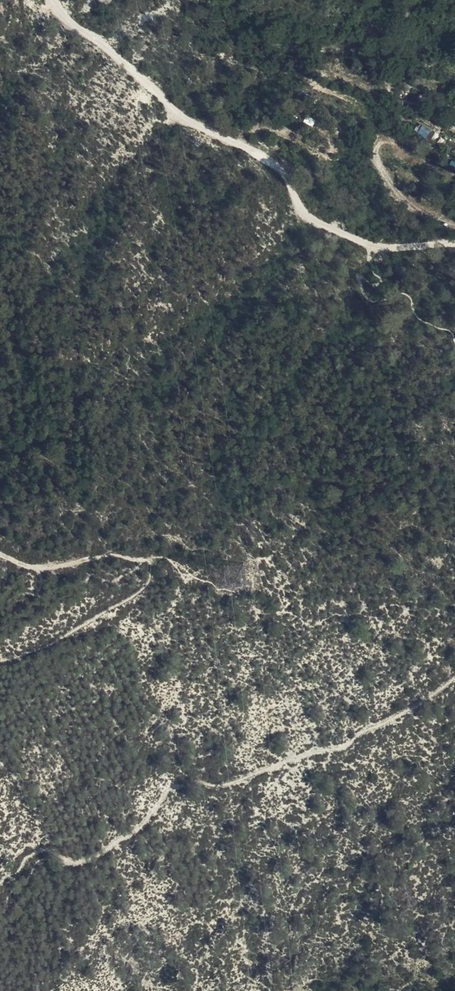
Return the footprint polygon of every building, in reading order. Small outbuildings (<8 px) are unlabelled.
[(421,124),(416,131),(426,138),(431,131),(421,124)]
